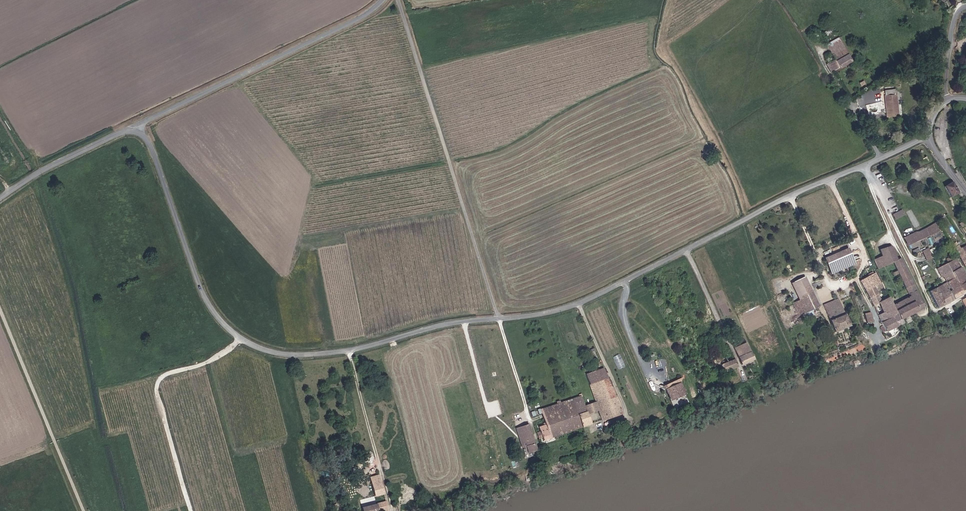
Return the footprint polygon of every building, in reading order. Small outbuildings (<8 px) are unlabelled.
[(832,36),(825,40),(833,54),(845,47),(840,37),(834,40),(832,36)] [(835,59),(830,62),(834,69),(839,66),(839,67),(852,60),(846,48),(833,55),(835,59)] [(896,119),(895,96),(885,97),(885,104),(884,104),(885,119),(896,119)] [(880,139),(876,142),(880,148),(884,146),(880,139)] [(951,180),(943,184),(950,195),(957,190),(951,180)] [(892,214),(894,218),(903,214),(901,209),(892,214)] [(914,231),(902,237),(906,245),(922,238),(939,231),(936,222),(918,231),(914,231)] [(954,248),(958,254),(962,251),(964,250),(960,244),(954,248)] [(893,306),(901,323),(903,322),(901,317),(923,307),(899,257),(896,258),(890,245),(879,248),(881,255),(873,258),(878,267),(895,260),(898,268),(894,270),(896,272),(900,271),(911,295),(892,304),(893,306)] [(846,247),(841,249),(848,264),(852,261),(846,247)] [(929,247),(922,250),(926,260),(933,258),(929,247)] [(822,258),(829,273),(848,264),(841,249),(822,258)] [(962,251),(958,254),(965,266),(965,265),(965,255),(965,256),(962,251)] [(948,268),(949,267),(958,263),(955,258),(950,260),(947,262),(945,263),(948,268)] [(943,277),(952,272),(951,272),(949,267),(948,268),(945,263),(937,268),(936,268),(941,278),(943,277)] [(949,267),(951,272),(960,267),(958,263),(949,267)] [(952,272),(953,275),(962,271),(960,267),(951,272),(952,272)] [(866,289),(877,283),(880,281),(879,278),(878,278),(874,271),(860,278),(866,289)] [(956,281),(965,277),(962,271),(953,275),(955,279),(956,281)] [(946,284),(955,279),(953,275),(952,272),(943,277),(946,284)] [(965,277),(956,281),(963,293),(965,292),(965,279),(965,277)] [(805,305),(814,301),(804,278),(794,282),(800,300),(791,304),(797,316),(808,311),(805,305)] [(956,281),(955,279),(946,284),(943,285),(950,300),(963,293),(956,281)] [(884,310),(893,306),(892,304),(888,295),(880,299),(875,288),(879,286),(877,283),(866,289),(874,305),(878,313),(884,310)] [(943,304),(950,300),(943,285),(935,289),(943,304)] [(935,308),(943,304),(935,289),(935,288),(928,291),(935,308)] [(849,325),(837,298),(823,304),(835,331),(849,325)] [(805,305),(808,311),(817,307),(814,301),(805,305)] [(893,306),(884,310),(886,313),(890,311),(896,325),(901,323),(893,306)] [(886,313),(884,310),(878,313),(881,321),(892,316),(890,311),(886,313)] [(871,311),(864,313),(867,323),(874,321),(871,311)] [(884,330),(896,325),(892,316),(881,321),(884,330)] [(746,344),(735,349),(742,366),(753,361),(746,344)] [(727,347),(715,353),(725,374),(737,369),(727,347)] [(614,356),(619,368),(625,365),(620,354),(614,356)] [(603,370),(597,372),(605,391),(611,388),(603,370)] [(592,374),(603,401),(608,399),(605,391),(597,372),(592,374)] [(595,403),(597,404),(603,401),(592,374),(586,377),(595,403)] [(681,378),(667,384),(666,389),(668,393),(670,392),(672,395),(675,397),(677,397),(679,395),(680,393),(678,388),(679,385),(678,382),(681,378)] [(670,392),(668,393),(674,408),(686,402),(679,385),(678,388),(680,393),(679,395),(677,397),(675,397),(672,395),(670,392)] [(608,399),(614,397),(611,388),(605,391),(608,399)] [(608,399),(603,401),(610,420),(623,415),(617,399),(615,400),(614,397),(608,399)] [(576,412),(585,408),(581,399),(572,401),(576,412)] [(582,430),(576,412),(572,401),(541,413),(542,416),(543,416),(546,424),(545,425),(550,441),(582,430)] [(603,422),(610,420),(603,401),(597,404),(598,408),(600,412),(601,415),(603,422)] [(593,405),(585,408),(587,416),(600,412),(598,408),(595,409),(593,405)] [(587,416),(585,408),(576,412),(582,430),(591,427),(587,416)] [(544,443),(550,441),(545,425),(538,427),(541,434),(537,435),(539,442),(543,441),(544,443)] [(537,453),(531,434),(529,427),(516,431),(522,450),(527,449),(529,456),(537,453)] [(380,477),(370,479),(374,494),(359,497),(363,510),(388,510),(380,477)]
